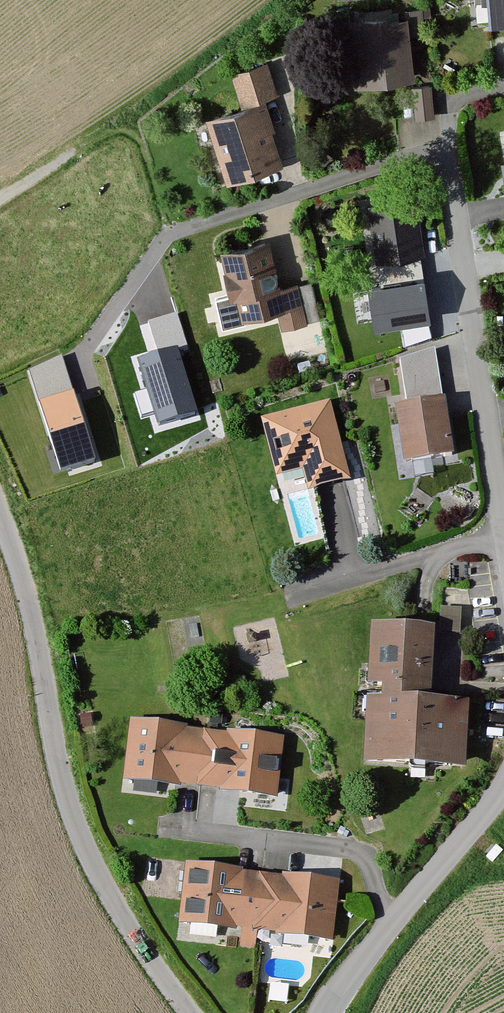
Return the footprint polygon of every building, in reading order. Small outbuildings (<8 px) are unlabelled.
[(486,32),(503,30),(503,0),(483,0),(486,32)] [(423,37),(421,12),(403,14),(403,23),(388,24),(387,20),(338,25),(344,88),(412,82),(408,39),(423,37)] [(276,98),(265,67),(228,79),(239,111),(276,98)] [(432,118),(428,93),(411,95),(414,120),(432,118)] [(275,139),(263,104),(204,125),(225,185),(279,166),(270,141),(275,139)] [(422,259),(413,199),(365,206),(374,266),(422,259)] [(277,290),(264,242),(216,255),(227,298),(214,301),(222,330),(276,315),(280,333),(320,323),(310,286),(295,290),(294,286),(277,290)] [(426,324),(421,288),(374,294),(378,330),(426,324)] [(159,354),(177,348),(187,346),(177,313),(149,322),(159,354)] [(159,354),(139,360),(148,388),(135,392),(142,414),(155,410),(159,423),(197,411),(177,348),(159,354)] [(63,353),(31,373),(61,470),(96,460),(63,353)] [(433,354),(397,365),(403,403),(440,398),(433,354)] [(350,478),(331,399),(262,416),(276,476),(302,470),(306,489),(350,478)] [(449,459),(440,404),(390,413),(400,467),(449,459)] [(462,633),(463,607),(441,606),(440,632),(462,633)] [(428,632),(367,629),(364,690),(375,691),(374,702),(363,702),(360,767),(462,772),(465,707),(425,705),(428,632)] [(277,802),(284,741),(226,735),(226,739),(186,735),(187,731),(128,725),(122,785),(180,791),(180,788),(218,792),(218,795),(277,802)] [(333,944),(339,883),(281,877),(281,881),(241,877),(242,873),(183,867),(178,928),(235,933),(235,930),(239,931),(238,949),(252,951),(253,932),(274,934),(273,938),(333,944)]
